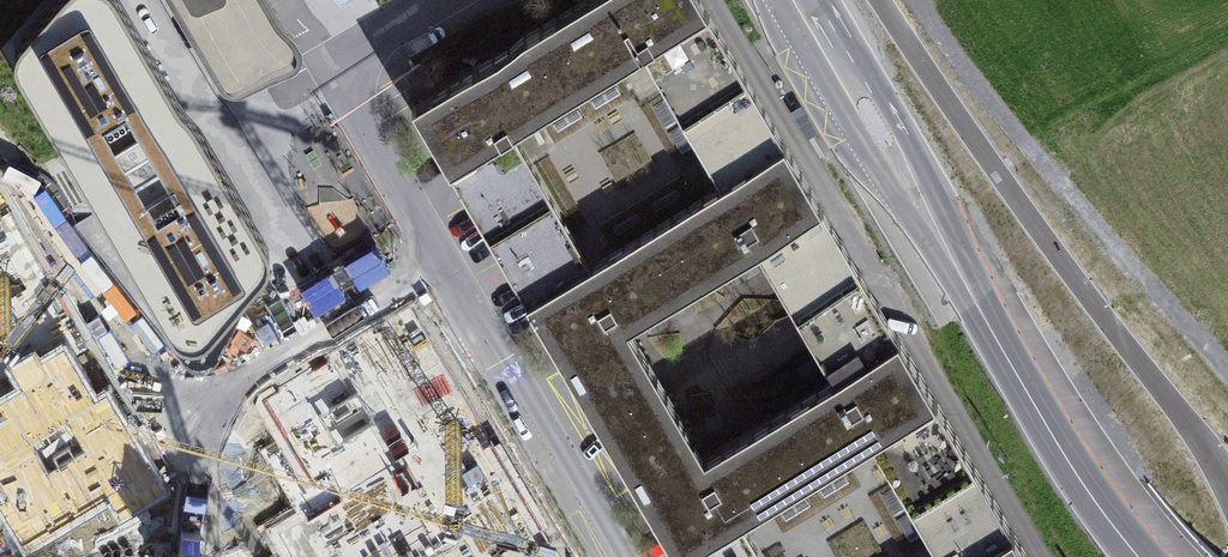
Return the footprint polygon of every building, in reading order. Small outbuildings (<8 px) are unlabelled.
[(18,5),(16,10),(17,14),(109,173),(182,113),(114,0),(23,0),(18,5)] [(219,91),(223,95),(228,99),(235,100),(241,99),(295,75),(298,72),(301,68),(302,62),(302,56),(300,51),(297,46),(292,39),(284,31),(265,0),(166,0),(219,91)] [(678,556),(761,556),(738,518),(867,444),(932,556),(1023,556),(864,279),(702,0),(606,0),(416,108),(433,138),(463,186),(513,272),(540,317),(578,385),(670,544),(678,556)] [(272,261),(183,113),(110,173),(202,331),(211,340),(218,345),(226,344),(233,340),(238,333),(275,274),(276,269),(272,261)]
